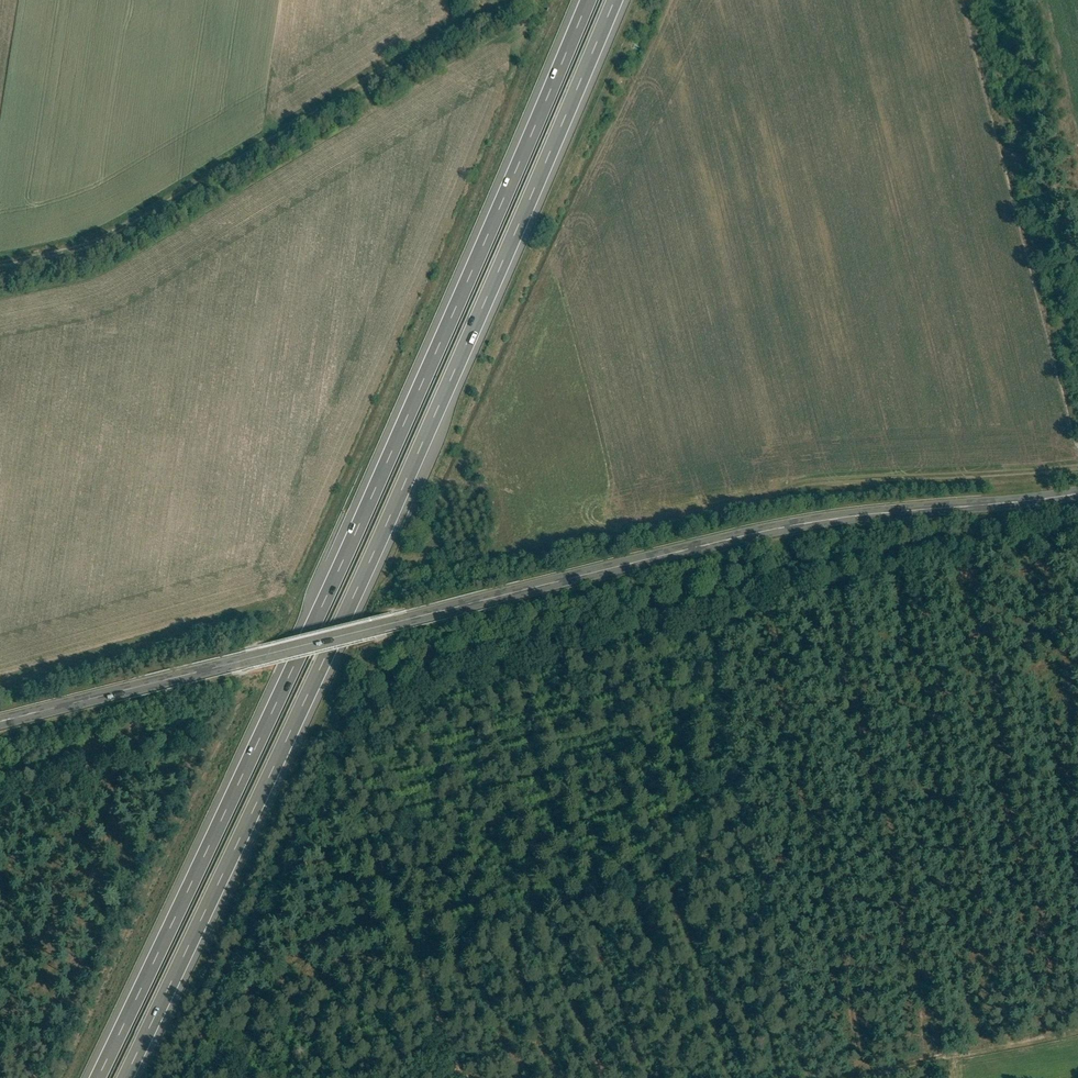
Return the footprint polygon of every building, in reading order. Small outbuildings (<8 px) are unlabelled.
[(420,386),(431,358),(424,356),(413,384),(420,386)] [(414,382),(419,365),(414,363),(408,381),(414,382)]
